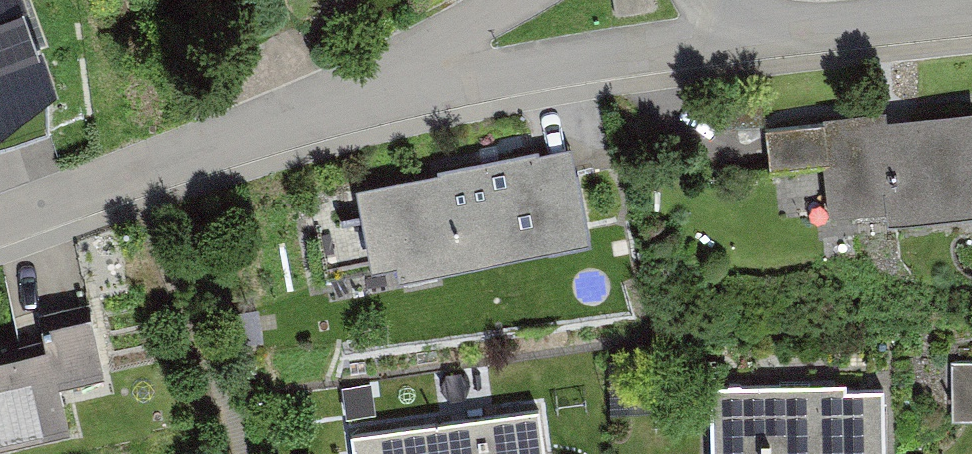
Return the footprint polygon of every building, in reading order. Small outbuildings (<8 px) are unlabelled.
[(56,99),(23,0),(0,0),(0,143),(56,99)] [(838,213),(900,206),(901,219),(971,210),(971,112),(907,120),(905,109),(772,125),(778,172),(833,165),(838,213)] [(395,258),(397,270),(585,234),(569,148),(356,188),(370,262),(395,258)] [(59,409),(98,401),(84,330),(35,339),(39,358),(0,366),(0,453),(68,453),(59,409)] [(971,420),(971,364),(951,365),(952,420),(971,420)] [(715,453),(885,453),(884,386),(714,390),(715,453)] [(540,412),(353,438),(355,453),(545,453),(540,412)]
